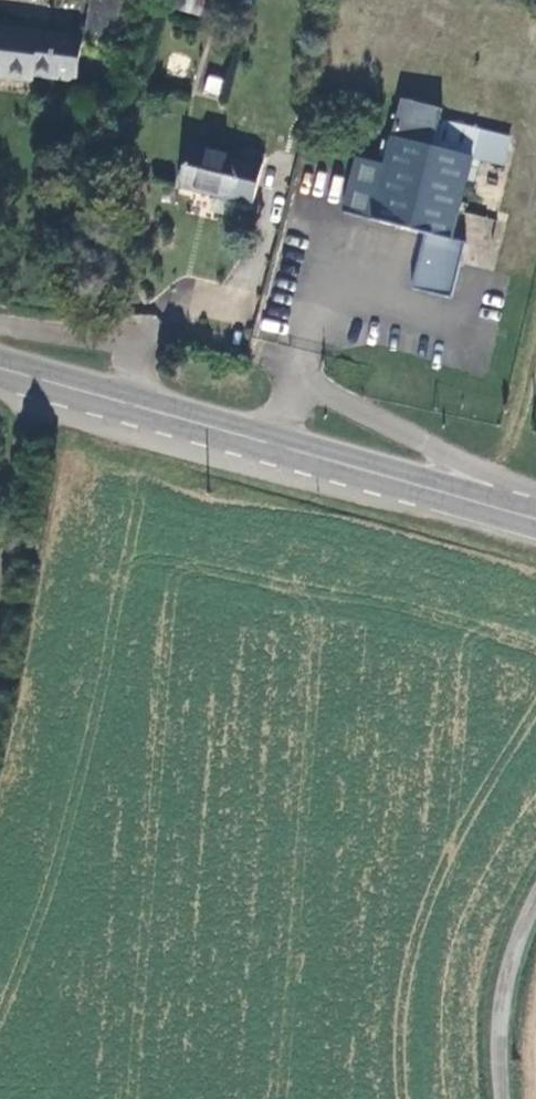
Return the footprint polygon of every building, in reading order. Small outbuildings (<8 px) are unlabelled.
[(88,40),(121,46),(128,0),(95,0),(88,40)] [(176,10),(200,16),(204,0),(178,0),(176,10)] [(0,26),(0,75),(32,81),(33,75),(77,83),(84,40),(0,26)] [(202,93),(219,97),(223,78),(206,74),(202,93)] [(341,210),(418,231),(404,282),(443,293),(457,241),(449,239),(471,157),(478,130),(439,120),(441,108),(401,97),(376,189),(372,188),(377,166),(355,160),(341,210)] [(478,130),(471,157),(501,165),(508,138),(478,130)] [(194,146),(183,187),(255,206),(266,166),(194,146)]
